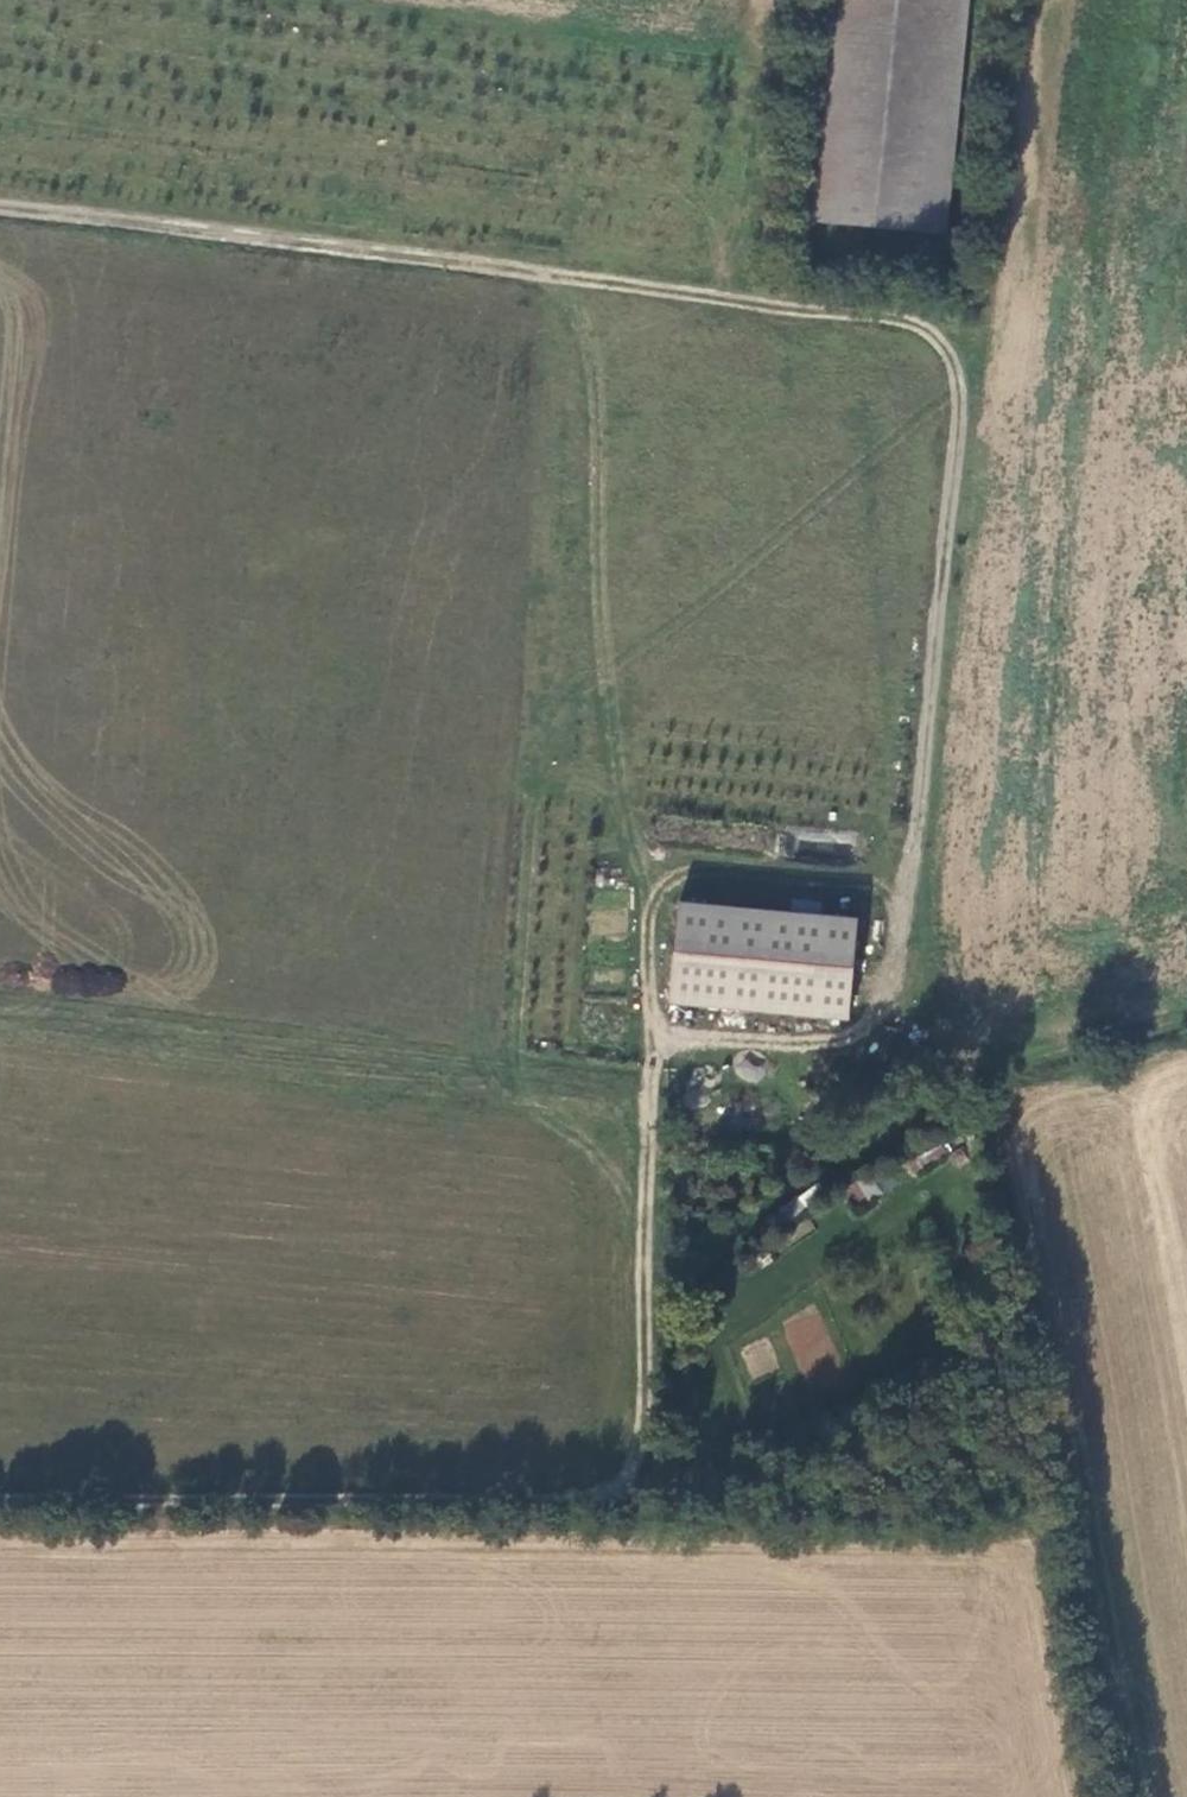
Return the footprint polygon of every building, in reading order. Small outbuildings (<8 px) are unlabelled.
[(806,221),(948,236),(967,0),(825,0),(806,221)] [(848,1020),(857,922),(678,906),(669,1004),(848,1020)] [(758,1083),(763,1068),(741,1061),(736,1076),(758,1083)] [(865,1173),(851,1187),(867,1202),(881,1188),(865,1173)]
